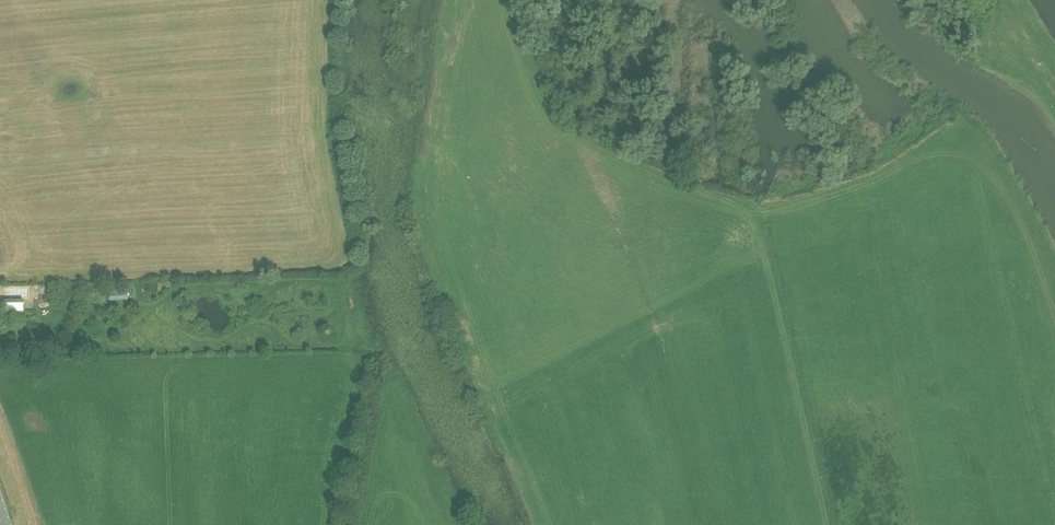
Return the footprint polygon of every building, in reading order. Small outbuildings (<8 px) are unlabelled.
[(127,297),(127,286),(109,287),(109,298),(127,297)] [(0,287),(0,299),(25,298),(25,287),(0,287)]
